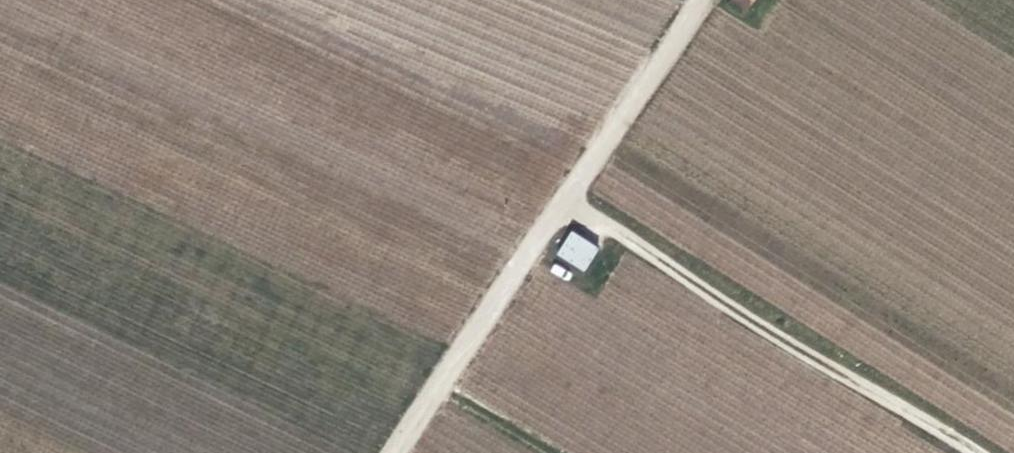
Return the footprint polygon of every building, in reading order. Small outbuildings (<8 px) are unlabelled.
[(729,0),(746,12),(754,0),(729,0)] [(593,251),(566,237),(554,258),(579,273),(593,251)]
